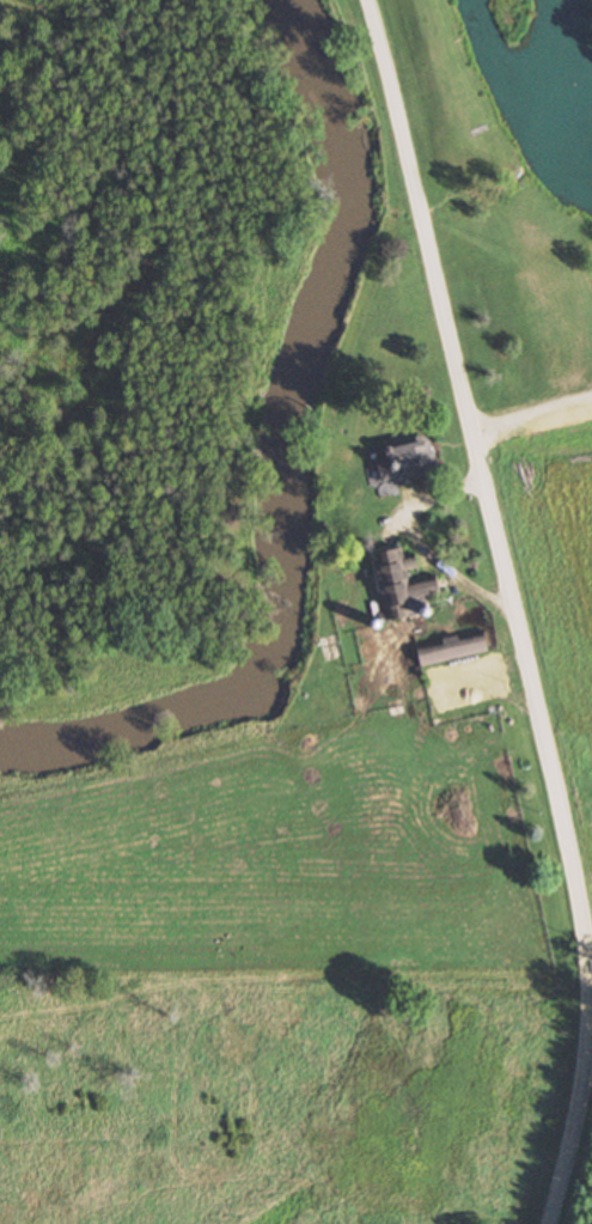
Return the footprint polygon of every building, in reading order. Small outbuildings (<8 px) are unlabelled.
[(433,438),(390,448),(393,462),(380,464),(385,486),(441,473),(433,438)] [(409,603),(444,595),(440,576),(422,580),(417,557),(409,559),(406,547),(375,555),(390,621),(412,616),(409,603)] [(424,666),(491,651),(487,629),(419,644),(424,666)]
